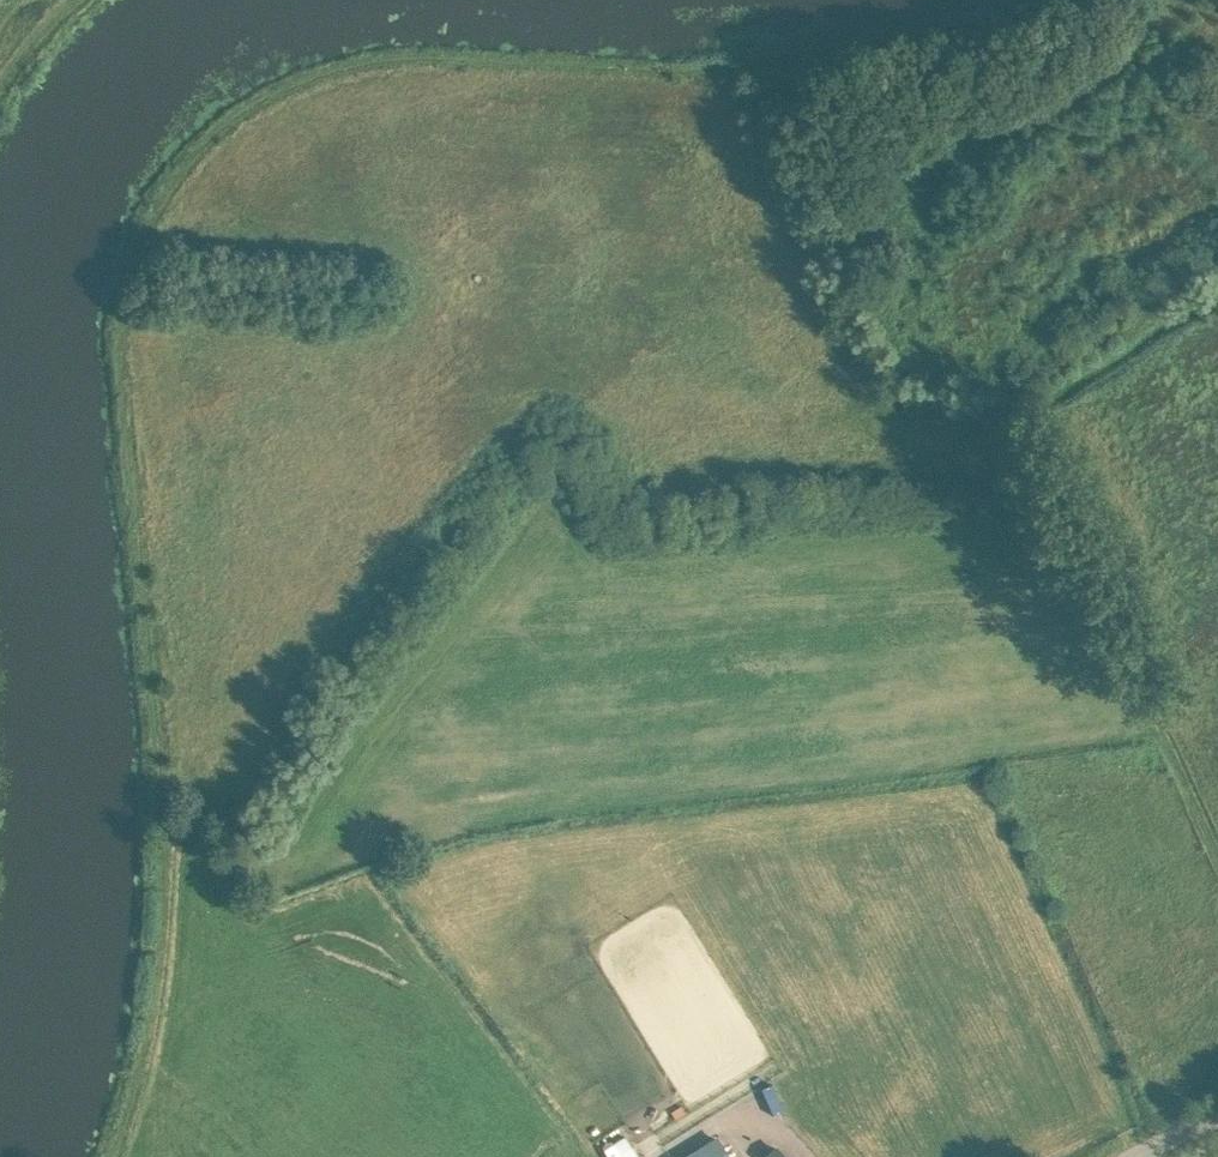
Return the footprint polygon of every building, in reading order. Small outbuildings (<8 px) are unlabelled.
[(716,1137),(685,1156),(729,1156),(716,1137)]
